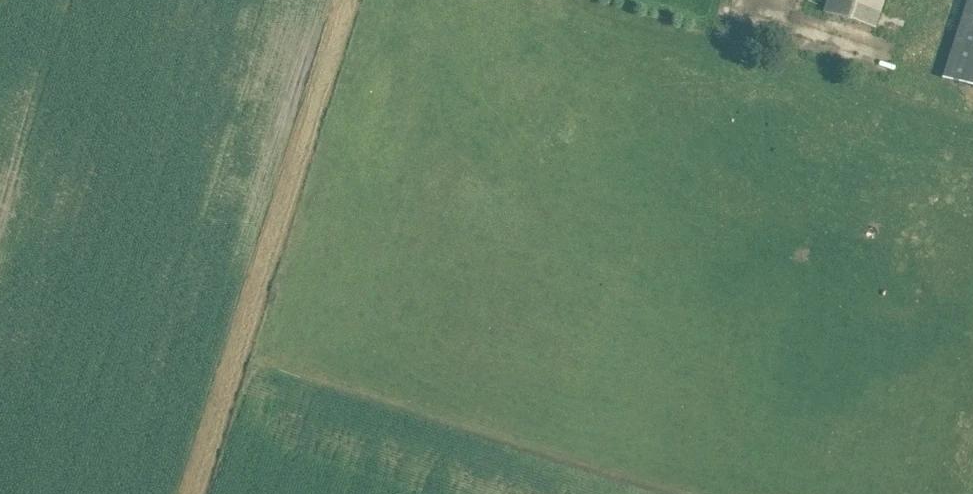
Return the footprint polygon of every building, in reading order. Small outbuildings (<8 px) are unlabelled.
[(822,15),(873,31),(883,0),(827,0),(822,15)] [(940,78),(972,88),(972,0),(966,0),(940,78)]
